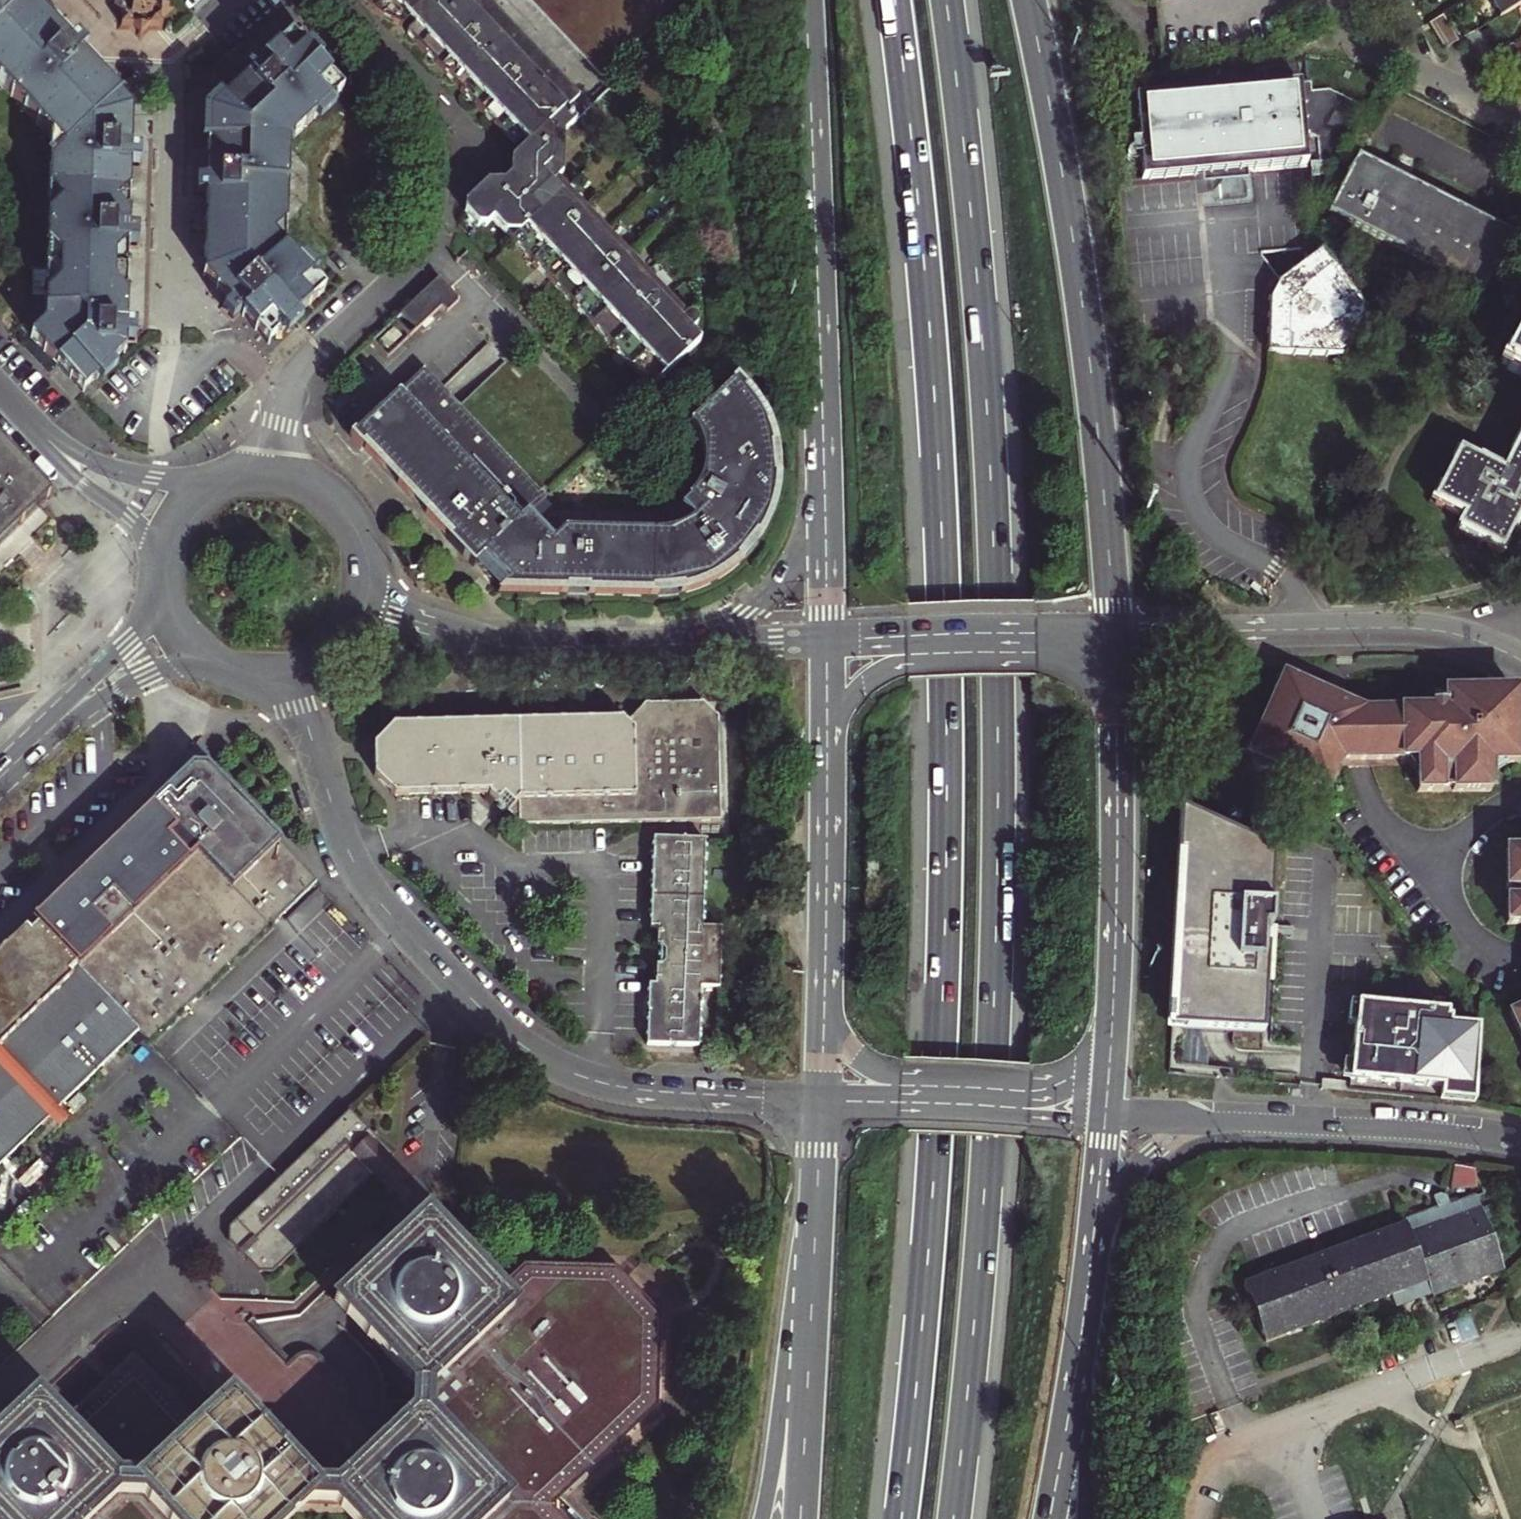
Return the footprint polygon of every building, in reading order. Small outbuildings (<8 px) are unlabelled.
[(5,77),(13,87),(7,93),(52,141),(58,135),(70,148),(51,167),(63,180),(62,206),(48,218),(48,247),(62,260),(61,285),(46,299),(46,340),(41,345),(79,385),(84,379),(97,379),(99,381),(103,386),(119,371),(114,366),(127,355),(128,342),(137,342),(137,335),(137,326),(128,325),(128,300),(116,289),(117,246),(139,247),(139,239),(139,232),(131,232),(131,219),(118,209),(119,168),(141,169),(143,153),(132,152),(133,114),(119,113),(107,100),(106,85),(82,59),(89,53),(78,42),(71,48),(67,44),(60,51),(48,39),(48,25),(25,0),(5,0),(2,3),(0,1),(0,78),(5,77)] [(111,7),(120,17),(120,30),(134,31),(143,40),(153,31),(166,31),(166,17),(176,8),(168,0),(118,0),(111,7)] [(366,5),(379,16),(402,30),(411,22),(416,28),(409,35),(516,148),(523,140),(529,146),(512,163),(511,177),(507,181),(502,186),(487,186),(465,207),(469,210),(466,214),(479,227),(482,224),(486,228),(493,221),(651,388),(700,342),(690,332),(698,325),(697,318),(693,314),(689,313),(685,317),(557,180),(563,175),(565,134),(584,115),(574,105),(580,98),(487,0),(362,0),(366,5)] [(565,39),(602,78),(683,0),(528,0),(565,39)] [(1500,15),(1520,3),(1520,0),(1491,0),(1500,15)] [(1444,50),(1458,41),(1443,15),(1429,24),(1444,50)] [(1493,55),(1477,29),(1464,38),(1479,64),(1493,55)] [(273,223),(284,223),(285,145),(286,132),(295,123),(302,130),(312,121),(318,127),(334,111),(328,105),(328,92),(334,85),(327,79),(329,78),(321,69),(305,52),(304,53),(290,53),(282,43),(259,66),(253,61),(251,59),(241,68),(245,79),(221,102),(217,98),(201,114),(199,144),(217,145),(217,155),(204,168),(203,181),(194,181),(193,196),(216,197),(215,212),(202,226),(201,249),(215,249),(214,265),(202,276),(227,303),(220,309),(231,321),(238,315),(260,338),(268,331),(280,333),(285,338),(301,323),(296,317),(316,298),(310,290),(310,278),(315,273),(302,258),(296,263),(272,238),(273,223)] [(1513,43),(1498,52),(1514,78),(1520,73),(1520,56),(1513,43)] [(305,52),(321,69),(318,61),(308,49),(305,52)] [(321,69),(329,78),(331,76),(323,67),(321,69)] [(1364,159),(1353,154),(1324,212),(1357,229),(1476,290),(1506,231),(1501,229),(1493,225),(1398,177),(1364,159)] [(1341,354),(1363,310),(1319,251),(1277,281),(1281,290),(1276,300),(1269,300),(1267,351),(1276,352),(1341,354)] [(437,278),(371,341),(387,358),(441,307),(446,312),(459,300),(437,278)] [(1281,290),(1277,281),(1269,300),(1276,300),(1281,290)] [(1501,363),(1520,374),(1520,325),(1501,363)] [(544,496),(423,369),(350,438),(361,448),(363,446),(449,536),(446,539),(472,566),(482,556),(508,583),(497,593),(662,596),(682,593),(701,587),(719,578),(735,566),(743,560),(756,544),(761,536),(770,518),(776,499),(778,489),(779,469),(777,450),(775,440),(768,421),(759,403),(753,395),(737,378),(691,422),(699,433),(702,442),(705,452),(705,462),(704,472),(700,481),(696,490),(689,498),(691,499),(702,510),(698,513),(695,515),(691,518),(678,525),(659,530),(563,528),(551,539),(526,512),(544,496)] [(1502,467),(1499,472),(1456,452),(1432,500),(1461,516),(1455,526),(1476,537),(1500,549),(1520,508),(1520,430),(1502,467)] [(446,539),(449,536),(363,446),(361,448),(446,539)] [(49,512),(0,460),(0,558),(49,512)] [(702,510),(691,499),(681,504),(691,518),(695,515),(698,513),(702,510)] [(482,556),(472,566),(497,593),(508,583),(482,556)] [(1298,777),(1328,790),(1339,765),(1361,766),(1416,766),(1417,792),(1490,793),(1491,767),(1520,767),(1520,717),(1520,698),(1517,694),(1495,694),(1449,693),(1448,707),(1432,707),(1432,712),(1363,710),(1332,694),(1288,671),(1284,671),(1278,672),(1270,697),(1272,698),(1258,728),(1255,727),(1241,749),(1250,755),(1249,758),(1250,762),(1252,765),(1255,767),(1262,768),(1268,764),(1298,777)] [(1448,707),(1449,693),(1433,693),(1432,707),(1448,707)] [(721,822),(719,719),(704,703),(644,704),(629,720),(394,726),(374,746),(375,779),(395,797),(491,795),(522,827),(652,824),(721,822)] [(32,920),(138,1030),(149,1042),(317,882),(205,766),(192,766),(32,920)] [(1272,854),(1181,815),(1169,1031),(1213,1033),(1262,1036),(1267,931),(1269,931),(1271,909),(1269,908),(1272,854)] [(703,927),(704,841),(652,840),(651,928),(658,929),(658,944),(666,950),(666,964),(658,972),(658,987),(651,987),(651,1047),(703,1048),(703,988),(722,988),(723,928),(703,927)] [(1504,853),(1502,928),(1520,928),(1520,854),(1504,853)] [(138,1030),(32,920),(0,951),(0,1164),(138,1030)] [(1446,1012),(1355,1005),(1347,1091),(1472,1102),(1477,1020),(1445,1018),(1446,1012)] [(1520,1058),(1520,1010),(1504,1018),(1518,1046),(1520,1058)] [(266,1272),(378,1169),(393,1155),(398,1151),(345,1095),(269,1166),(268,1167),(215,1217),(214,1229),(254,1272),(266,1272)] [(77,1096),(66,1106),(73,1114),(84,1104),(77,1096)] [(407,1169),(393,1155),(378,1169),(392,1183),(407,1169)] [(1411,1223),(1247,1285),(1269,1344),(1395,1297),(1399,1308),(1415,1302),(1410,1291),(1425,1285),(1430,1297),(1507,1268),(1480,1198),(1440,1213),(1443,1221),(1414,1232),(1411,1223)] [(425,1215),(331,1304),(412,1389),(411,1414),(332,1491),(312,1490),(228,1401),(200,1428),(133,1357),(63,1424),(36,1397),(0,1431),(0,1518),(293,1518),(309,1504),(335,1505),(348,1518),(562,1518),(549,1504),(656,1404),(658,1314),(615,1267),(525,1266),(497,1292),(425,1215)] [(1415,1302),(1430,1297),(1425,1285),(1410,1291),(1415,1302)]
